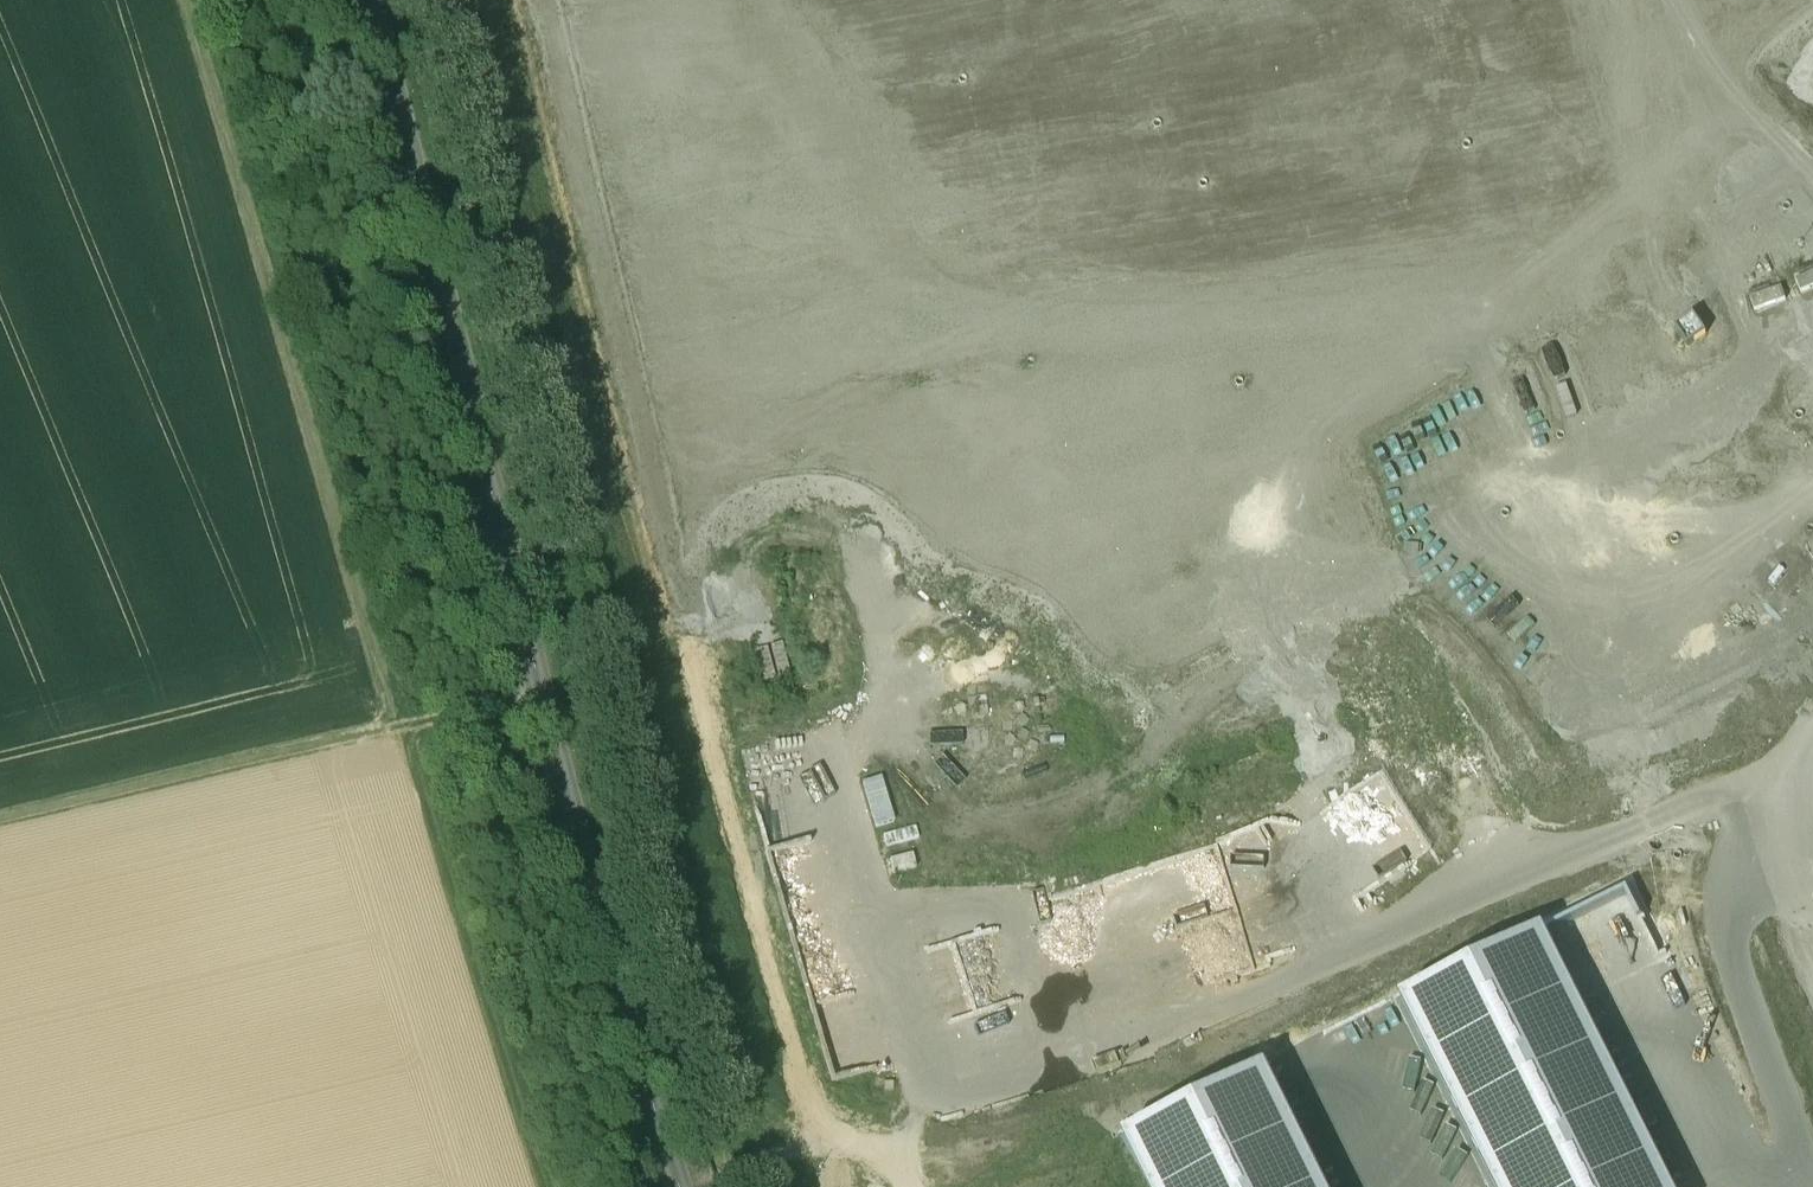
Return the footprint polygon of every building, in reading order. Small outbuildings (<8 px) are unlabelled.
[(1802,295),(1808,307),(1812,304),(1812,289),(1802,295)] [(885,773),(866,778),(879,824),(898,818),(885,773)] [(1802,1121),(1808,1155),(1812,1154),(1812,1119),(1802,1121)]
